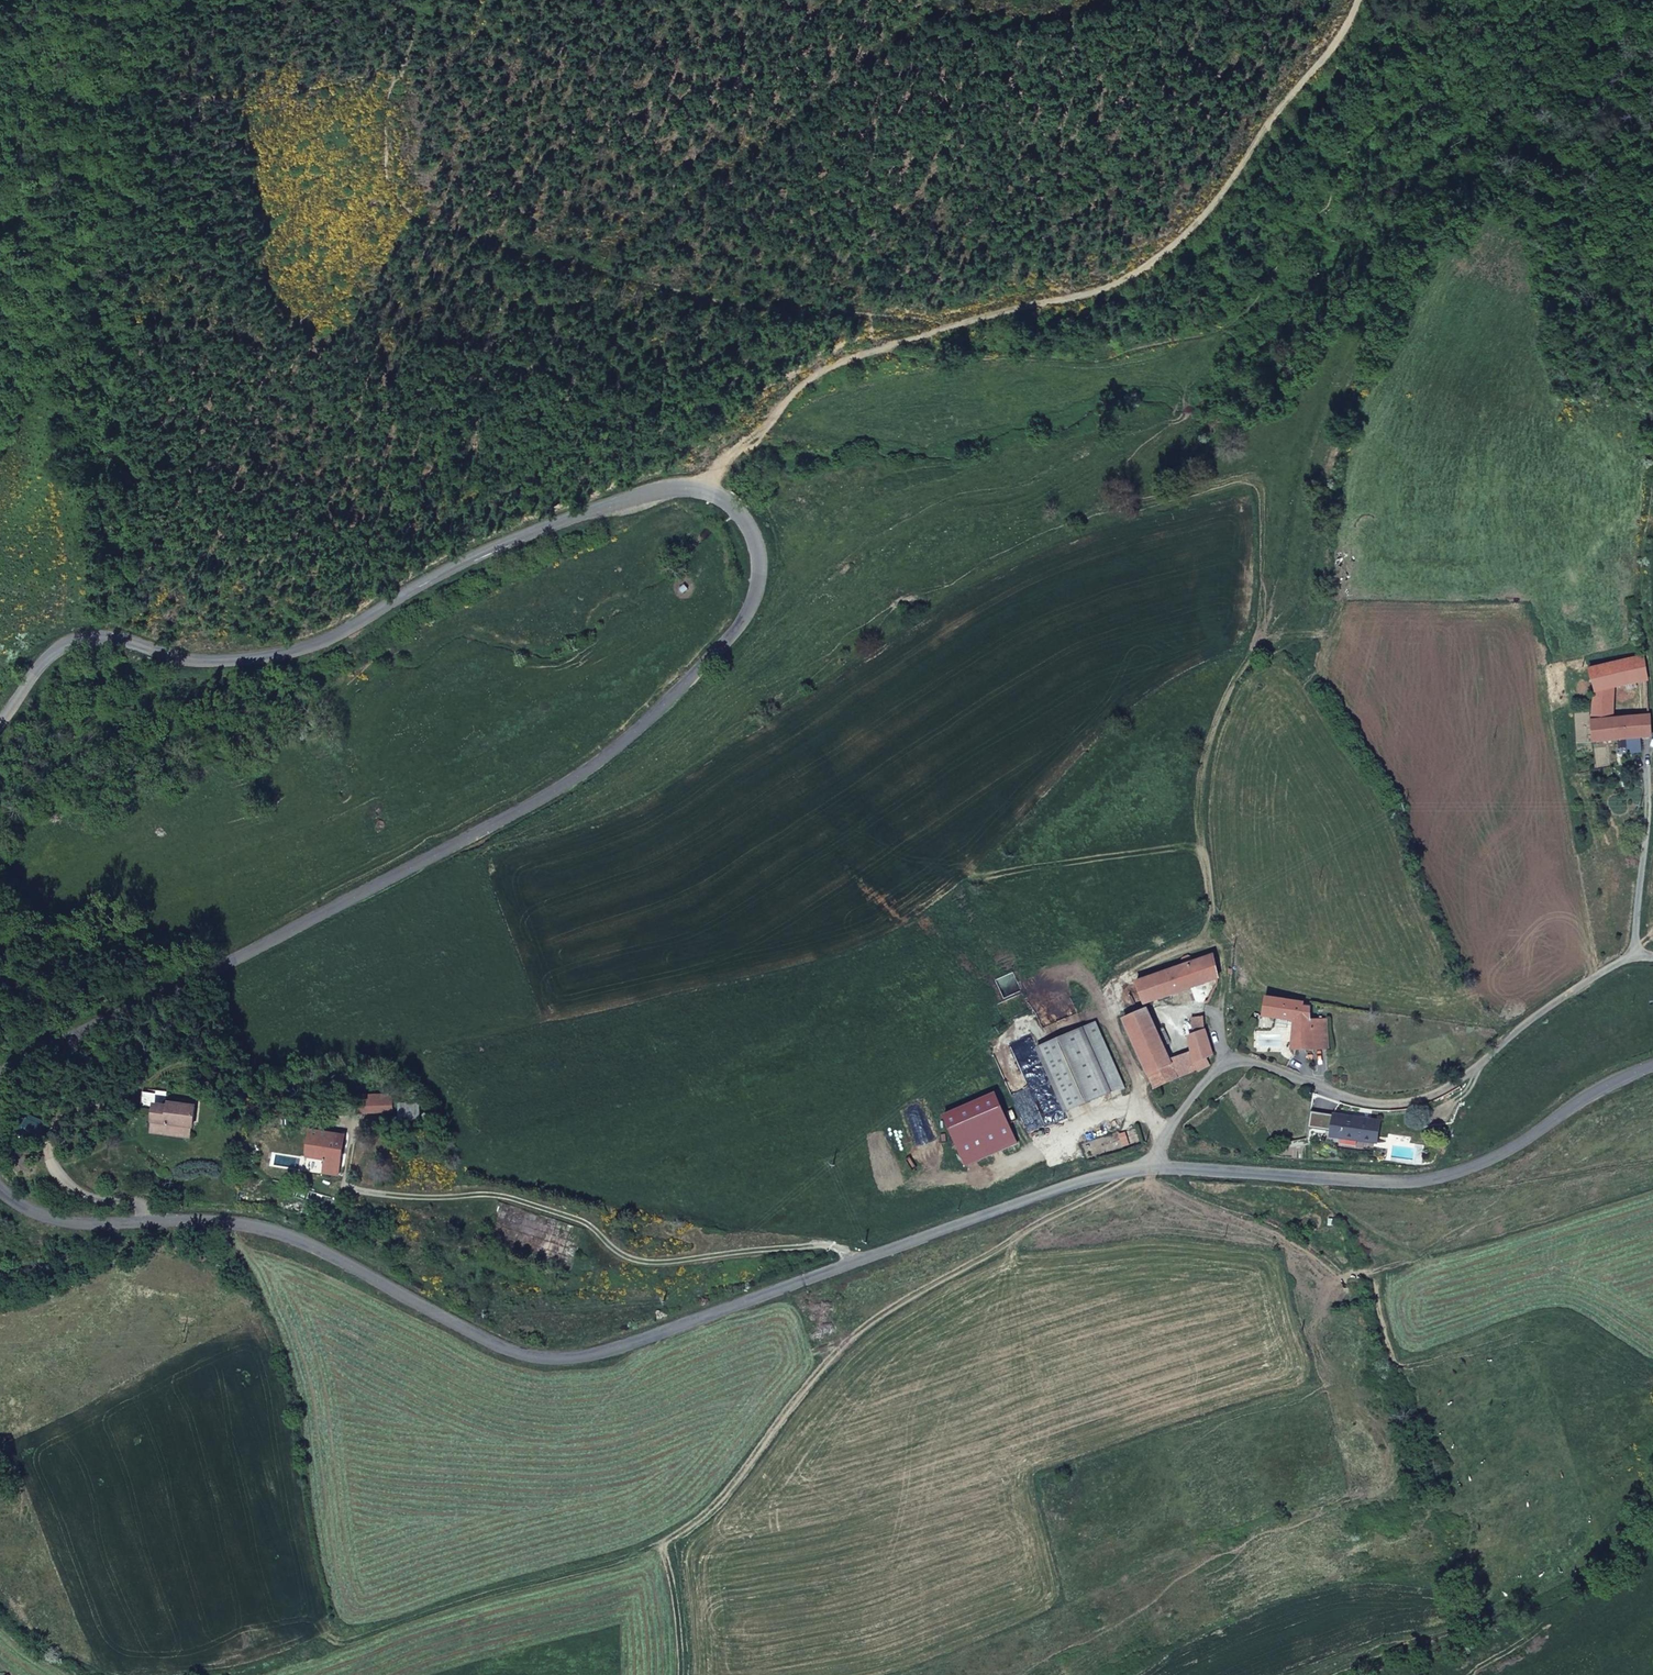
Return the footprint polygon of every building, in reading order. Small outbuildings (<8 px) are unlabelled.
[(1646,680),(1640,655),(1584,669),(1589,694),(1612,689),(1646,680)] [(1612,716),(1612,689),(1589,694),(1588,705),(1588,716),(1612,716)] [(1628,741),(1628,716),(1612,716),(1588,716),(1588,740),(1628,741)] [(1646,741),(1647,716),(1628,716),(1628,741),(1631,741),(1646,741)] [(1218,980),(1209,954),(1129,982),(1140,1008),(1199,987),(1218,980)] [(1202,1013),(1218,980),(1199,987),(1202,1013)] [(1301,1006),(1301,1000),(1258,996),(1256,1017),(1288,1019),(1289,1048),(1308,1047),(1307,1018),(1307,1006),(1301,1006)] [(1167,1061),(1140,1008),(1113,1018),(1139,1075),(1167,1061)] [(1205,1028),(1202,1013),(1188,1017),(1190,1033),(1205,1028)] [(1327,1046),(1326,1018),(1307,1018),(1308,1047),(1327,1046)] [(1052,1106),(1063,1046),(1096,1027),(1093,1021),(1016,1054),(1045,1121),(1056,1116),(1052,1106)] [(1124,1086),(1096,1027),(1063,1046),(1052,1106),(1056,1116),(1124,1086)] [(1209,1044),(1205,1028),(1190,1033),(1183,1036),(1188,1051),(1209,1044)] [(1148,1091),(1211,1060),(1209,1044),(1188,1051),(1167,1061),(1139,1075),(1148,1091)] [(386,1109),(382,1098),(365,1104),(369,1116),(386,1109)] [(192,1138),(195,1106),(156,1103),(155,1114),(153,1133),(192,1138)] [(1378,1143),(1379,1118),(1327,1112),(1324,1138),(1336,1139),(1354,1140),(1378,1143)] [(340,1177),(346,1134),(311,1128),(306,1156),(326,1160),(324,1174),(340,1177)] [(1129,1148),(1124,1130),(1115,1133),(1120,1150),(1129,1148)] [(1353,1152),(1354,1140),(1336,1139),(1335,1151),(1353,1152)]
